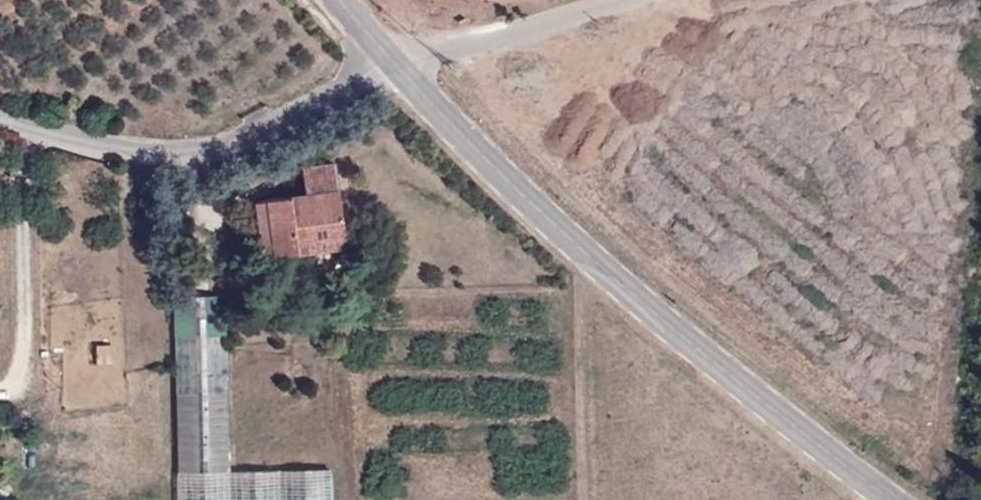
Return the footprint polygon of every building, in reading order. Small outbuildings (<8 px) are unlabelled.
[(76,108),(80,101),(71,95),(67,103),(76,108)] [(274,255),(300,251),(299,242),(345,235),(336,163),(305,167),(308,195),(267,201),(274,255)] [(264,256),(274,255),(267,201),(257,202),(264,256)] [(299,242),(300,251),(346,245),(345,235),(299,242)] [(175,296),(179,472),(329,469),(333,468),(330,330),(226,332),(225,294),(175,296)] [(312,316),(325,316),(326,304),(312,304),(312,316)] [(179,472),(180,499),(330,499),(329,469),(179,472)]
